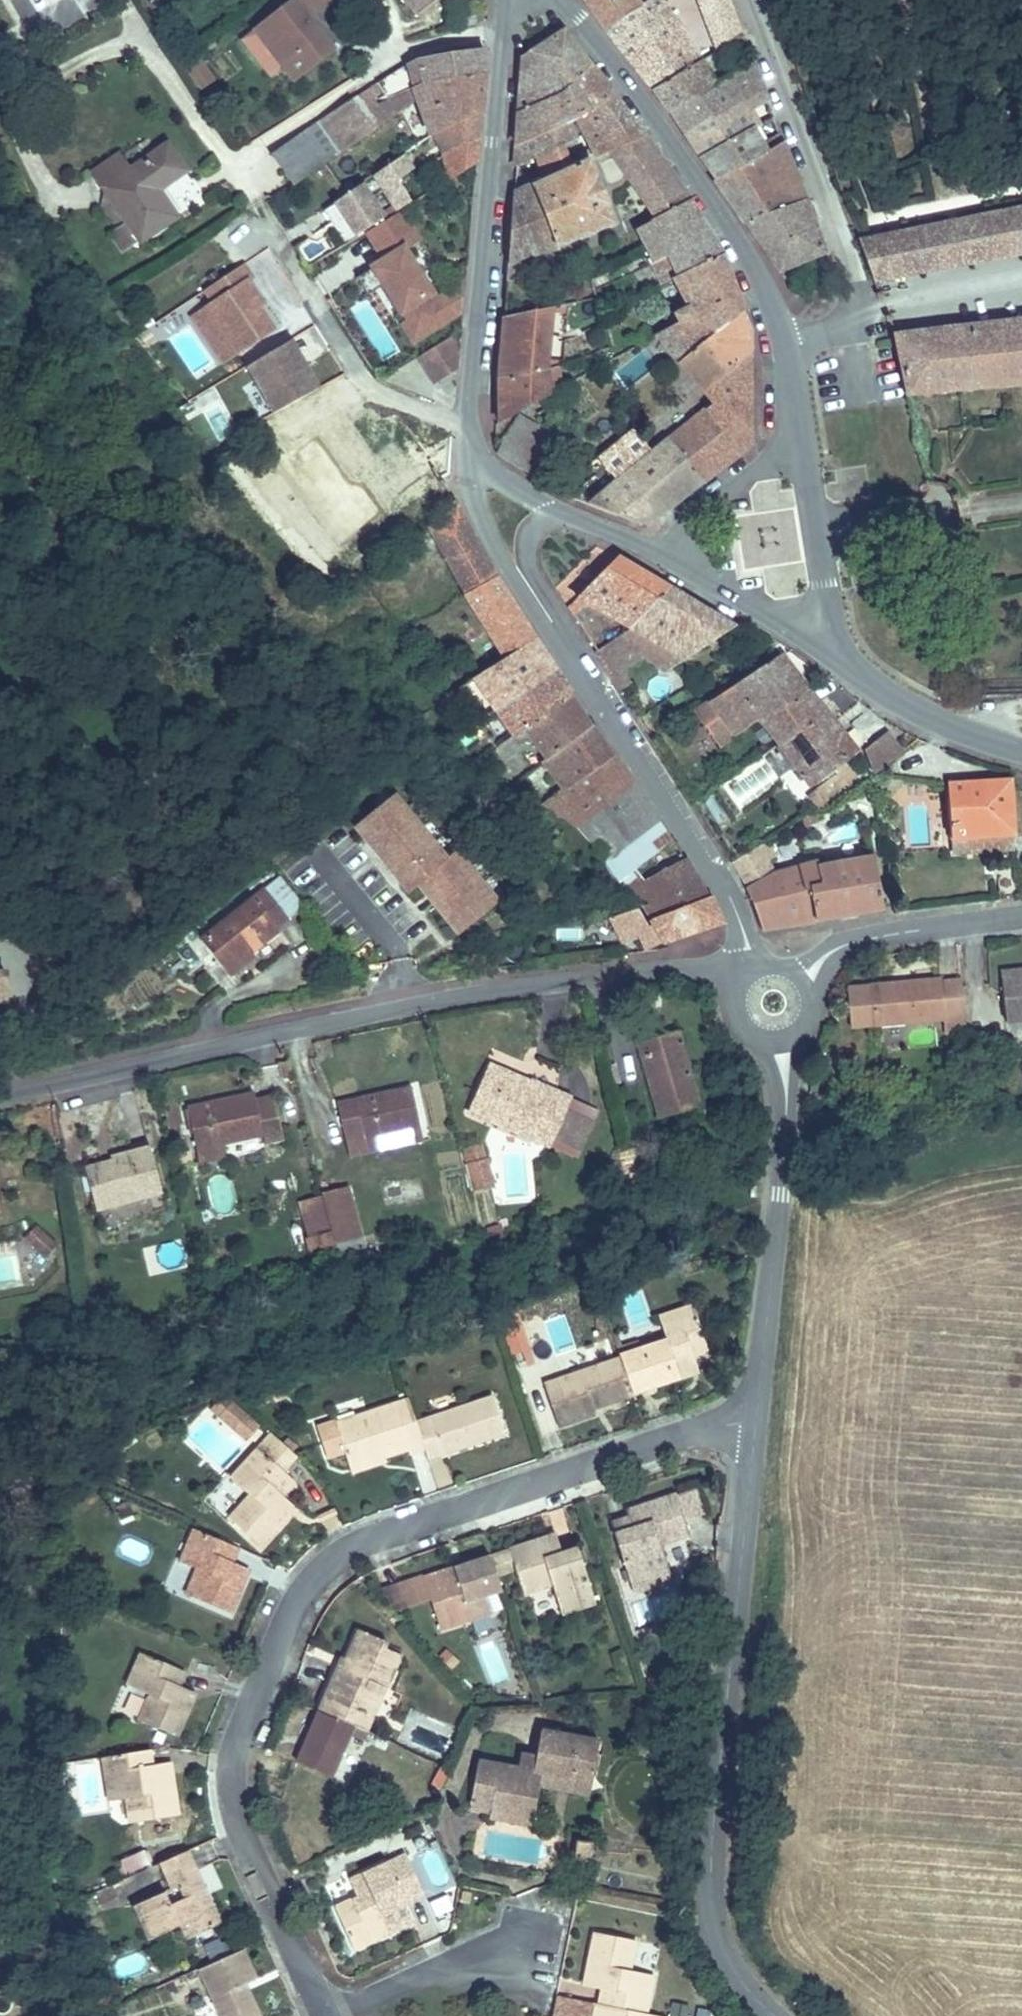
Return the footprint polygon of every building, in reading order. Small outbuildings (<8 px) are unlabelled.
[(80,17),(68,0),(62,0),(38,16),(42,21),(32,27),(14,0),(0,0),(0,69),(80,17)] [(315,39),(311,42),(301,29),(305,26),(302,22),(297,16),(319,0),(284,0),(287,3),(247,32),(286,84),(326,54),(315,39)] [(328,2),(327,0),(319,0),(297,16),(302,22),(328,2)] [(408,23),(438,0),(390,0),(408,23)] [(598,27),(639,4),(637,0),(578,0),(598,27)] [(642,89),(693,62),(654,0),(645,0),(639,4),(598,27),(642,89)] [(727,20),(719,0),(706,0),(685,10),(697,33),(727,20)] [(555,96),(590,70),(564,37),(521,60),(517,115),(555,96)] [(716,82),(744,68),(734,39),(693,62),(642,89),(659,113),(706,88),(699,77),(710,71),(716,82)] [(414,116),(407,97),(475,81),(475,54),(417,65),(401,70),(341,111),(347,123),(361,144),(414,116)] [(193,89),(211,83),(202,56),(185,61),(193,89)] [(659,113),(675,135),(755,93),(744,68),(716,82),(706,88),(659,113)] [(573,118),(612,98),(590,70),(555,96),(517,115),(515,144),(566,121),(573,118)] [(706,88),(716,82),(710,71),(699,77),(706,88)] [(426,149),(473,118),(475,81),(407,97),(414,116),(426,149)] [(675,135),(692,159),(742,133),(747,130),(739,113),(759,103),(755,93),(675,135)] [(573,118),(596,159),(613,151),(642,138),(612,98),(573,118)] [(313,169),(361,144),(347,123),(341,111),(262,163),(279,192),(313,169)] [(468,169),(473,118),(426,149),(412,158),(434,191),(468,169)] [(515,144),(514,165),(533,158),(561,146),(575,140),(566,121),(515,144)] [(692,159),(705,177),(755,155),(750,146),(742,133),(692,159)] [(755,155),(775,146),(771,136),(750,146),(755,155)] [(642,201),(673,184),(642,138),(613,151),(642,201)] [(544,184),(572,171),(561,146),(533,158),(544,184)] [(705,177),(740,224),(798,205),(775,146),(755,155),(705,177)] [(130,246),(169,221),(154,198),(183,178),(164,148),(96,193),(130,246)] [(511,199),(506,271),(611,228),(589,163),(572,171),(544,184),(511,199)] [(401,214),(388,194),(405,183),(396,169),(367,187),(389,222),(401,214)] [(652,219),(686,203),(673,184),(642,201),(652,219)] [(350,247),(376,230),(354,196),(327,213),(350,247)] [(679,235),(701,226),(686,203),(652,219),(634,228),(647,254),(615,268),(620,280),(686,253),(679,235)] [(798,205),(740,224),(771,267),(816,252),(798,205)] [(1021,252),(1021,210),(877,238),(861,241),(858,242),(871,278),(1021,252)] [(676,278),(722,258),(701,226),(679,235),(686,253),(620,280),(627,298),(676,278)] [(691,356),(742,317),(735,294),(722,258),(676,278),(685,300),(646,322),(656,336),(668,328),(691,356)] [(243,289),(233,275),(195,300),(204,314),(198,318),(229,363),(264,339),(249,317),(253,314),(238,292),(243,289)] [(551,308),(550,314),(566,315),(566,307),(551,308)] [(551,308),(503,316),(498,379),(543,372),(544,370),(545,360),(550,314),(551,308)] [(662,440),(699,487),(749,446),(747,363),(742,317),(691,356),(668,328),(656,336),(705,408),(662,440)] [(216,371),(229,363),(198,318),(185,326),(216,371)] [(907,394),(1021,383),(1021,321),(895,336),(907,394)] [(433,389),(449,378),(450,358),(439,343),(413,360),(433,389)] [(249,383),(289,361),(296,374),(300,371),(286,347),(243,372),(249,383)] [(561,362),(545,360),(544,370),(561,365),(561,362)] [(312,393),(300,371),(296,374),(289,361),(249,383),(268,417),(312,393)] [(543,372),(498,379),(496,422),(554,391),(548,371),(543,372)] [(518,416),(493,452),(537,479),(562,443),(518,416)] [(624,431),(588,460),(606,484),(643,455),(624,431)] [(608,501),(598,512),(648,530),(699,487),(662,440),(643,455),(606,484),(599,490),(608,501)] [(416,477),(426,472),(416,455),(407,461),(416,477)] [(599,490),(580,505),(598,512),(608,501),(599,490)] [(442,706),(534,643),(504,600),(452,513),(421,535),(466,612),(482,641),(456,658),(440,668),(404,610),(413,604),(386,560),(365,576),(442,706)] [(626,631),(666,598),(640,581),(611,563),(575,598),(626,631)] [(593,658),(626,631),(575,598),(561,612),(593,658)] [(730,638),(666,598),(626,631),(682,667),(730,638)] [(682,667),(626,631),(593,658),(619,697),(629,691),(620,678),(645,662),(658,682),(682,667)] [(474,729),(554,672),(534,643),(442,706),(451,719),(463,713),(474,729)] [(763,727),(808,697),(779,660),(736,689),(763,727)] [(494,759),(571,698),(554,672),(474,729),(494,759)] [(736,689),(693,717),(717,754),(763,727),(736,689)] [(807,792),(856,759),(808,697),(763,727),(807,792)] [(528,758),(535,771),(593,729),(571,698),(494,759),(503,773),(528,758)] [(615,760),(593,729),(535,771),(552,799),(615,760)] [(856,759),(873,782),(905,761),(887,740),(856,759)] [(574,833),(636,791),(615,760),(552,799),(536,809),(537,811),(574,833)] [(945,788),(949,850),(1013,844),(1009,782),(945,788)] [(574,833),(614,856),(659,826),(651,815),(636,791),(574,833)] [(400,798),(357,834),(366,846),(370,843),(379,856),(376,859),(392,881),(396,879),(405,891),(401,894),(410,905),(422,897),(431,909),(434,906),(444,918),(440,921),(462,950),(511,909),(463,854),(454,862),(400,798)] [(587,872),(597,884),(609,891),(676,848),(659,826),(614,856),(599,866),(587,872)] [(732,861),(747,885),(788,863),(771,837),(732,861)] [(366,846),(376,859),(379,856),(370,843),(366,846)] [(642,915),(699,882),(688,859),(629,895),(642,915)] [(818,863),(747,885),(764,930),(879,915),(875,863),(822,870),(818,863)] [(283,879),(267,890),(288,917),(303,907),(283,879)] [(392,881),(401,894),(405,891),(396,879),(392,881)] [(650,929),(708,900),(699,882),(642,915),(650,929)] [(216,974),(240,955),(246,963),(279,937),(273,929),(288,917),(267,890),(196,946),(216,974)] [(663,949),(721,932),(708,900),(650,929),(651,930),(648,932),(633,908),(607,925),(621,948),(636,939),(642,954),(663,948),(663,949)] [(431,909),(440,921),(444,918),(434,906),(431,909)] [(1003,988),(1021,986),(1021,973),(1001,976),(1003,988)] [(963,1020),(958,979),(935,982),(934,980),(869,987),(869,989),(846,992),(850,1033),(940,1023),(963,1020)] [(1003,988),(1007,1024),(1021,1022),(1021,986),(1003,988)] [(963,1020),(940,1023),(942,1038),(964,1035),(963,1020)] [(913,1026),(912,1044),(935,1046),(936,1027),(913,1026)] [(671,1059),(640,1065),(653,1130),(704,1119),(691,1068),(682,1070),(679,1058),(694,1054),(689,1035),(667,1041),(671,1059)] [(636,1048),(640,1065),(671,1059),(667,1041),(636,1048)] [(549,1149),(569,1109),(530,1090),(531,1085),(490,1067),(470,1112),(549,1149)] [(346,1109),(366,1106),(372,1131),(424,1119),(413,1077),(343,1094),(346,1109)] [(198,1143),(258,1129),(260,1135),(283,1130),(273,1094),(251,1099),(250,1093),(188,1108),(198,1143)] [(97,1206),(164,1189),(151,1141),(118,1149),(117,1158),(103,1161),(102,1155),(84,1160),(97,1206)] [(472,1192),(487,1188),(481,1166),(466,1170),(472,1192)] [(214,1217),(236,1213),(230,1177),(208,1181),(214,1217)] [(321,1187),(333,1236),(357,1231),(346,1181),(321,1187)] [(42,1259),(56,1248),(36,1225),(23,1236),(42,1259)] [(684,1352),(698,1349),(709,1346),(698,1301),(663,1311),(672,1342),(645,1349),(638,1326),(618,1332),(627,1360),(635,1386),(640,1400),(659,1394),(658,1389),(691,1380),(684,1352)] [(517,1369),(533,1364),(522,1334),(507,1339),(517,1369)] [(704,1376),(698,1349),(684,1352),(691,1380),(704,1376)] [(635,1386),(627,1360),(549,1383),(561,1427),(598,1415),(596,1408),(593,1399),(635,1386)] [(283,1406),(291,1402),(287,1386),(277,1389),(283,1406)] [(593,1399),(596,1408),(614,1402),(617,1409),(641,1401),(640,1400),(635,1386),(593,1399)] [(419,1418),(429,1447),(432,1456),(507,1432),(495,1392),(419,1418)] [(252,1418),(226,1394),(210,1411),(237,1434),(252,1418)] [(419,1418),(412,1398),(341,1421),(356,1464),(410,1447),(412,1452),(429,1447),(419,1418)] [(252,1418),(237,1434),(247,1444),(262,1427),(252,1418)] [(278,1475),(295,1457),(269,1433),(224,1482),(242,1499),(223,1520),(255,1549),(287,1517),(273,1504),(290,1485),(278,1475)] [(700,1513),(692,1489),(671,1496),(679,1520),(700,1513)] [(679,1520),(671,1496),(605,1518),(627,1584),(668,1571),(661,1549),(686,1541),(679,1520)] [(242,1549),(199,1527),(182,1563),(202,1573),(190,1596),(231,1614),(250,1574),(233,1566),(242,1549)] [(560,1531),(547,1535),(556,1560),(569,1556),(560,1531)] [(556,1560),(547,1535),(506,1546),(519,1590),(552,1580),(560,1607),(597,1594),(584,1552),(569,1556),(556,1560)] [(502,1590),(490,1554),(419,1575),(425,1595),(434,1625),(469,1616),(465,1601),(502,1590)] [(673,1586),(668,1571),(627,1584),(632,1600),(673,1586)] [(425,1595),(419,1575),(401,1578),(378,1585),(391,1605),(425,1595)] [(344,1667),(322,1712),(361,1729),(369,1733),(405,1657),(389,1651),(392,1644),(365,1631),(346,1668),(344,1667)] [(491,1685),(508,1680),(498,1644),(481,1649),(491,1685)] [(146,1696),(135,1720),(175,1739),(194,1702),(180,1696),(188,1677),(144,1656),(128,1688),(146,1696)] [(361,1729),(322,1712),(298,1764),(336,1781),(361,1729)] [(573,1775),(581,1745),(535,1731),(528,1759),(524,1775),(507,1771),(490,1767),(481,1806),(522,1815),(528,1793),(532,1778),(562,1786),(565,1772),(573,1775)] [(592,1748),(581,1745),(573,1775),(585,1778),(592,1748)] [(149,1748),(100,1756),(107,1795),(130,1793),(134,1821),(177,1815),(171,1773),(153,1776),(149,1748)] [(524,1775),(528,1759),(511,1755),(507,1771),(524,1775)] [(481,1806),(490,1767),(469,1761),(459,1800),(481,1806)] [(528,1793),(566,1803),(573,1775),(565,1772),(562,1786),(532,1778),(528,1793)] [(573,1775),(566,1803),(577,1806),(585,1778),(573,1775)] [(518,1831),(522,1815),(481,1806),(478,1821),(518,1831)] [(577,1867),(581,1850),(565,1846),(561,1862),(577,1867)] [(180,1852),(153,1864),(159,1879),(187,1866),(180,1852)] [(345,1947),(405,1921),(396,1897),(415,1889),(400,1854),(340,1879),(347,1895),(328,1904),(345,1947)] [(118,1860),(122,1878),(143,1873),(139,1855),(118,1860)] [(187,1866),(159,1879),(163,1888),(169,1886),(174,1899),(159,1905),(153,1892),(126,1904),(141,1939),(172,1925),(188,1918),(194,1933),(213,1925),(187,1866)] [(100,1911),(118,1903),(110,1885),(92,1893),(100,1911)] [(460,1901),(462,1893),(453,1891),(451,1899),(460,1901)] [(188,1918),(172,1925),(179,1939),(194,1933),(188,1918)] [(640,2015),(646,2015),(655,1981),(628,1973),(634,1943),(593,1934),(585,1975),(610,1981),(607,1994),(602,2009),(640,2015)] [(218,1937),(200,1949),(210,1962),(227,1951),(218,1937)] [(200,1968),(221,2015),(256,2015),(243,1986),(253,1981),(240,1950),(200,1968)] [(581,1986),(607,1994),(610,1981),(585,1975),(581,1986)] [(589,2006),(551,1997),(547,2015),(587,2015),(589,2006)] [(602,2009),(589,2006),(587,2015),(640,2015),(602,2009)]
